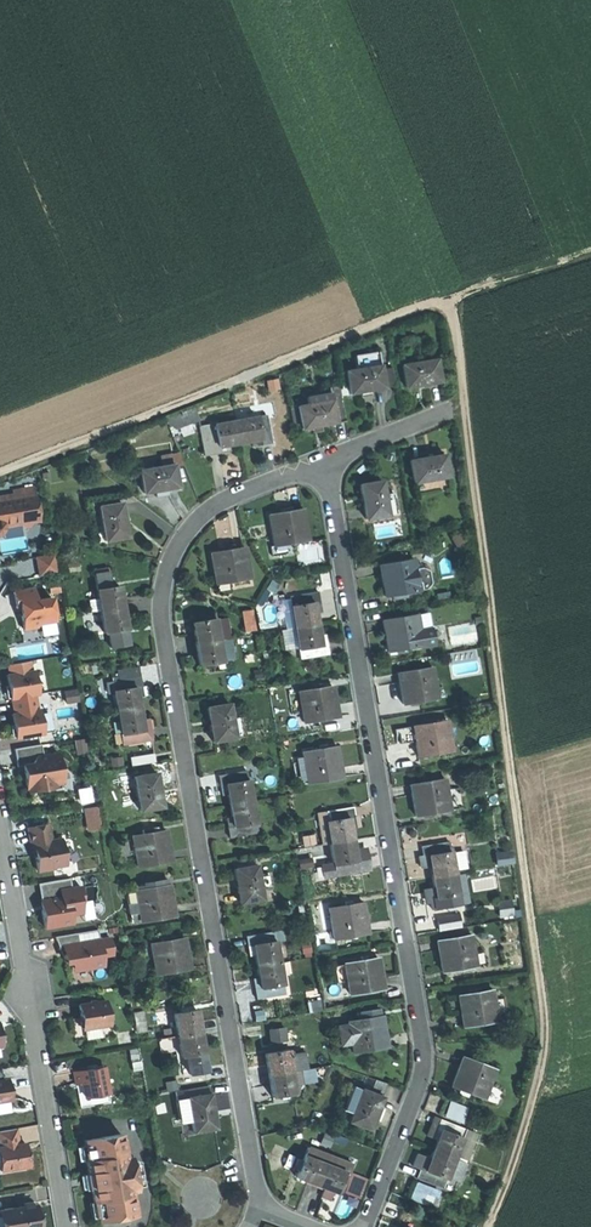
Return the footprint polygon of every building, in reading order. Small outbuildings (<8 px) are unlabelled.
[(357,373),(379,370),(378,359),(356,363),(357,373)] [(437,362),(402,367),(406,390),(423,387),(441,384),(437,362)] [(383,392),(380,374),(379,370),(357,373),(347,375),(350,397),(367,394),(383,392)] [(388,373),(380,374),(383,392),(391,391),(388,373)] [(346,424),(340,386),(328,388),(330,395),(305,399),(306,407),(298,409),(301,432),(323,428),(346,424)] [(198,419),(194,409),(170,418),(174,429),(198,419)] [(264,414),(255,417),(260,438),(262,445),(271,443),(264,414)] [(255,417),(237,421),(242,442),(251,440),(260,438),(255,417)] [(242,442),(237,421),(214,427),(220,448),(231,445),(242,442)] [(220,448),(214,427),(205,429),(211,457),(221,455),(220,448)] [(211,457),(205,429),(198,431),(205,459),(211,457)] [(425,456),(410,458),(414,482),(446,477),(443,453),(425,456)] [(162,468),(173,466),(181,465),(180,454),(160,457),(162,468)] [(176,490),(173,466),(162,468),(141,471),(144,494),(165,491),(176,490)] [(385,505),(384,498),(383,485),(360,488),(363,505),(365,520),(387,517),(385,505)] [(3,530),(13,526),(21,524),(24,527),(30,526),(33,522),(37,521),(35,511),(32,509),(31,502),(35,501),(33,487),(13,490),(13,498),(5,499),(4,495),(0,496),(0,534),(3,530)] [(394,496),(384,498),(385,505),(395,503),(394,496)] [(121,501),(100,506),(109,540),(129,535),(126,521),(121,501)] [(395,503),(385,505),(387,517),(396,515),(395,503)] [(271,517),(276,547),(310,541),(305,511),(287,514),(271,517)] [(461,535),(454,539),(459,548),(466,544),(461,535)] [(228,553),(212,556),(217,585),(252,580),(247,550),(228,553)] [(39,576),(57,573),(54,554),(35,557),(39,576)] [(419,592),(419,590),(416,572),(414,559),(378,564),(381,582),(383,597),(419,592)] [(96,589),(111,586),(109,571),(93,574),(96,589)] [(416,572),(419,590),(427,589),(431,583),(429,574),(425,571),(416,572)] [(59,580),(49,582),(51,592),(61,590),(59,580)] [(99,613),(124,608),(122,599),(120,585),(111,586),(96,589),(95,589),(99,613)] [(23,616),(21,616),(24,629),(37,627),(39,624),(55,621),(51,598),(36,600),(34,588),(13,591),(16,608),(20,607),(22,607),(23,616)] [(261,595),(257,603),(261,605),(266,598),(261,595)] [(292,609),(314,605),(321,604),(319,595),(290,599),(292,609)] [(295,630),(317,627),(316,616),(314,605),(292,609),(295,630)] [(126,619),(124,608),(99,613),(102,634),(106,633),(127,630),(126,619)] [(287,631),(295,630),(292,609),(287,609),(284,610),(287,631)] [(252,610),(241,611),(244,631),(255,630),(252,610)] [(384,638),(386,650),(402,648),(421,645),(419,627),(418,618),(417,614),(382,618),(384,638)] [(431,616),(418,618),(419,627),(432,626),(431,616)] [(196,635),(198,646),(220,643),(217,623),(216,620),(201,623),(194,624),(196,635)] [(217,623),(220,643),(231,641),(228,621),(217,623)] [(419,627),(421,645),(434,643),(432,626),(419,627)] [(319,637),(317,627),(295,630),(298,652),(321,648),(319,637)] [(127,630),(106,633),(109,649),(130,646),(127,630)] [(298,652),(295,630),(287,631),(284,632),(287,653),(298,652)] [(220,643),(223,664),(236,662),(232,641),(231,641),(220,643)] [(220,643),(198,646),(199,657),(201,667),(223,664),(220,643)] [(327,647),(321,648),(298,652),(300,661),(328,657),(327,647)] [(30,661),(8,665),(9,675),(11,685),(8,686),(10,698),(10,699),(12,699),(15,714),(16,724),(13,725),(16,738),(43,734),(39,710),(37,710),(35,695),(38,694),(34,671),(32,671),(30,661)] [(432,667),(397,673),(400,688),(403,704),(437,698),(432,667)] [(142,687),(139,668),(118,671),(119,678),(120,682),(113,683),(107,684),(109,695),(115,694),(114,693),(142,688),(142,687)] [(118,714),(140,710),(139,703),(138,698),(148,697),(146,687),(142,687),(142,688),(114,693),(115,694),(118,714)] [(77,689),(63,691),(65,704),(78,702),(77,689)] [(299,695),(304,725),(338,719),(336,705),(333,689),(299,695)] [(236,740),(233,721),(230,706),(208,709),(211,727),(214,743),(236,740)] [(142,717),(140,710),(118,714),(122,735),(144,731),(142,721),(142,717)] [(244,719),(233,721),(236,740),(247,738),(244,719)] [(152,720),(142,721),(144,731),(150,730),(154,729),(152,720)] [(446,720),(411,725),(414,742),(416,755),(450,750),(446,720)] [(150,730),(144,731),(122,735),(123,745),(152,740),(150,730)] [(84,739),(74,740),(76,754),(86,753),(84,739)] [(43,755),(41,745),(15,749),(17,766),(23,765),(25,775),(27,788),(28,788),(29,792),(56,788),(55,783),(63,782),(61,772),(67,762),(59,756),(58,753),(43,755)] [(337,750),(303,756),(308,785),(342,779),(339,764),(337,750)] [(131,768),(156,763),(155,754),(129,758),(131,768)] [(157,771),(134,775),(139,809),(162,806),(159,788),(157,771)] [(220,788),(227,787),(249,783),(247,773),(219,777),(220,788)] [(444,779),(410,785),(412,802),(414,814),(449,808),(444,779)] [(228,797),(230,807),(252,804),(249,783),(227,787),(228,797)] [(252,804),(230,807),(232,817),(233,828),(256,824),(252,804)] [(85,810),(88,825),(100,823),(97,807),(85,810)] [(326,823),(326,825),(348,821),(355,820),(354,810),(325,815),(326,823)] [(348,821),(350,833),(359,831),(357,820),(355,820),(348,821)] [(330,846),(352,842),(351,837),(350,833),(348,821),(326,825),(330,846)] [(51,823),(28,827),(31,845),(33,844),(35,857),(38,871),(54,868),(54,866),(69,863),(65,838),(54,840),(51,823)] [(320,824),(323,847),(330,846),(326,825),(326,823),(320,824)] [(256,824),(233,828),(227,829),(228,839),(257,835),(256,824)] [(140,827),(141,833),(156,830),(155,825),(140,827)] [(156,830),(141,833),(132,834),(134,845),(135,853),(137,866),(171,860),(169,844),(166,829),(156,830)] [(303,845),(315,844),(314,835),(302,836),(303,845)] [(420,845),(422,856),(428,855),(450,851),(448,841),(420,845)] [(353,849),(352,842),(330,846),(333,867),(355,863),(354,854),(353,849)] [(135,853),(134,845),(124,847),(125,855),(135,853)] [(432,878),(454,874),(453,872),(450,853),(450,851),(428,855),(430,867),(432,878)] [(450,853),(453,872),(465,870),(462,851),(450,853)] [(497,866),(513,864),(511,851),(495,853),(497,866)] [(368,852),(354,854),(355,863),(363,862),(365,873),(371,872),(368,852)] [(135,853),(125,855),(127,867),(137,866),(135,853)] [(317,863),(327,862),(327,853),(316,854),(317,863)] [(418,869),(430,867),(428,855),(422,856),(416,857),(417,864),(418,869)] [(312,867),(311,858),(297,860),(299,870),(312,867)] [(355,863),(333,867),(335,877),(365,873),(363,862),(355,863)] [(335,877),(333,867),(323,869),(324,879),(335,877)] [(261,891),(259,878),(258,868),(240,870),(235,871),(238,889),(240,904),(262,901),(261,891)] [(467,902),(462,873),(454,874),(457,894),(458,903),(467,902)] [(457,894),(454,874),(432,878),(433,884),(435,897),(457,894)] [(135,885),(136,889),(166,884),(165,876),(144,880),(145,883),(135,885)] [(271,876),(259,878),(261,891),(273,889),(271,876)] [(41,910),(44,927),(72,923),(70,914),(82,912),(80,902),(83,901),(81,887),(71,889),(69,878),(39,883),(43,902),(45,902),(46,909),(41,910)] [(40,901),(41,910),(46,909),(45,902),(43,902),(39,883),(37,883),(40,901)] [(166,884),(136,889),(134,889),(140,921),(174,915),(171,899),(169,883),(166,884)] [(435,897),(433,884),(421,886),(422,893),(423,900),(428,899),(428,898),(435,897)] [(454,904),(458,903),(457,894),(435,897),(428,898),(428,899),(429,907),(447,905),(454,904)] [(509,902),(498,904),(499,918),(511,917),(509,902)] [(328,910),(332,940),(367,934),(364,920),(362,904),(328,910)] [(97,930),(77,933),(79,943),(99,940),(97,930)] [(60,950),(64,956),(62,946),(79,943),(77,933),(55,938),(60,950)] [(253,946),(275,943),(274,933),(245,937),(246,947),(253,946)] [(474,963),(472,949),(470,935),(436,940),(439,957),(442,972),(475,967),(474,963)] [(151,942),(156,972),(189,967),(187,951),(184,936),(151,942)] [(99,940),(79,943),(62,946),(64,956),(64,958),(65,963),(75,962),(76,971),(104,966),(103,956),(113,955),(110,938),(99,940)] [(304,958),(311,957),(310,953),(311,952),(310,941),(300,942),(302,954),(303,954),(304,958)] [(255,963),(256,968),(278,965),(275,943),(253,946),(254,957),(255,963)] [(483,947),(472,949),(474,963),(486,961),(483,947)] [(378,958),(343,964),(349,995),(384,989),(381,975),(378,958)] [(278,965),(256,968),(257,977),(259,991),(282,987),(278,965)] [(491,991),(457,996),(459,1011),(461,1026),(495,1021),(491,991)] [(83,1030),(99,1028),(108,1027),(105,1002),(79,1006),(80,1013),(80,1018),(82,1030),(83,1030)] [(176,1036),(200,1033),(198,1021),(196,1009),(173,1012),(176,1036)] [(359,1012),(361,1020),(377,1018),(375,1009),(359,1012)] [(255,1021),(265,1020),(263,1010),(253,1011),(255,1021)] [(136,1032),(146,1031),(143,1011),(132,1012),(136,1032)] [(377,1018),(361,1020),(349,1022),(349,1023),(352,1042),(354,1052),(388,1046),(385,1031),(383,1017),(377,1018)] [(82,1030),(80,1018),(70,1020),(72,1031),(82,1030)] [(352,1042),(349,1023),(339,1025),(342,1044),(352,1042)] [(101,1039),(99,1028),(83,1030),(85,1041),(101,1039)] [(267,1030),(270,1043),(286,1041),(284,1028),(267,1030)] [(201,1042),(200,1033),(176,1036),(178,1048),(179,1055),(184,1055),(203,1052),(201,1042)] [(170,1049),(178,1048),(176,1036),(168,1037),(170,1049)] [(187,1074),(206,1072),(203,1052),(184,1055),(187,1074)] [(266,1068),(267,1078),(290,1074),(287,1058),(287,1055),(279,1056),(264,1058),(266,1068)] [(287,1058),(290,1074),(300,1073),(303,1073),(300,1056),(287,1058)] [(493,1069),(460,1058),(455,1074),(450,1087),(483,1098),(493,1069)] [(74,1073),(76,1085),(82,1084),(84,1099),(107,1095),(103,1068),(74,1073)] [(290,1074),(291,1085),(302,1083),(300,1073),(290,1074)] [(290,1074),(267,1078),(269,1087),(270,1098),(293,1095),(291,1085),(290,1074)] [(376,1077),(371,1088),(384,1093),(388,1082),(376,1077)] [(11,1101),(9,1091),(7,1080),(2,1081),(0,1081),(0,1102),(11,1101)] [(175,1081),(165,1082),(166,1091),(177,1089),(175,1081)] [(82,1084),(76,1085),(77,1092),(80,1108),(109,1103),(107,1095),(84,1099),(82,1084)] [(210,1094),(209,1086),(187,1089),(188,1097),(210,1094)] [(351,1114),(361,1089),(351,1086),(342,1110),(351,1114)] [(373,1119),(378,1106),(382,1095),(361,1088),(361,1089),(351,1114),(348,1122),(368,1130),(373,1119)] [(212,1110),(210,1094),(188,1097),(188,1098),(191,1118),(192,1132),(215,1129),(212,1110)] [(191,1118),(188,1098),(175,1100),(177,1120),(191,1118)] [(465,1111),(451,1105),(446,1117),(460,1123),(465,1111)] [(383,1108),(378,1106),(373,1119),(378,1121),(380,1115),(383,1108)] [(434,1130),(438,1121),(432,1119),(429,1128),(434,1130)] [(440,1132),(461,1140),(464,1131),(438,1121),(434,1130),(440,1133),(440,1132)] [(0,1131),(0,1147),(17,1144),(14,1128),(0,1131)] [(426,1138),(436,1142),(440,1133),(434,1130),(429,1128),(426,1138)] [(435,1146),(430,1158),(429,1161),(424,1172),(424,1173),(445,1181),(446,1179),(453,1161),(461,1140),(440,1132),(440,1133),(436,1142),(435,1146)] [(328,1147),(332,1137),(324,1134),(320,1144),(328,1147)] [(87,1173),(90,1189),(92,1201),(94,1201),(98,1223),(133,1217),(128,1192),(136,1190),(130,1158),(124,1159),(120,1135),(84,1141),(87,1162),(85,1162),(87,1173)] [(343,1146),(346,1139),(336,1135),(333,1142),(343,1146)] [(0,1147),(0,1171),(28,1166),(26,1155),(24,1143),(17,1144),(0,1147)] [(324,1164),(328,1155),(308,1147),(305,1156),(324,1164)] [(352,1166),(328,1155),(324,1164),(344,1172),(337,1190),(341,1192),(352,1166)] [(315,1185),(324,1164),(305,1156),(296,1177),(305,1180),(315,1185)] [(424,1172),(429,1161),(416,1156),(411,1168),(419,1171),(419,1170),(424,1172)] [(172,1164),(161,1160),(158,1166),(169,1170),(172,1164)] [(453,1161),(446,1179),(457,1183),(464,1165),(453,1161)] [(344,1172),(324,1164),(315,1185),(323,1188),(325,1189),(333,1192),(335,1193),(337,1190),(344,1172)] [(442,1190),(445,1181),(424,1173),(424,1172),(419,1170),(419,1171),(415,1180),(442,1190)] [(84,1190),(90,1189),(87,1173),(81,1174),(83,1184),(84,1190)] [(366,1179),(353,1174),(345,1191),(358,1197),(366,1179)] [(439,1191),(416,1182),(410,1199),(436,1208),(440,1196),(438,1195),(439,1191)] [(332,1196),(324,1192),(321,1197),(330,1201),(332,1196)] [(25,1207),(0,1211),(0,1226),(39,1226),(38,1219),(36,1205),(31,1206),(25,1207)]
